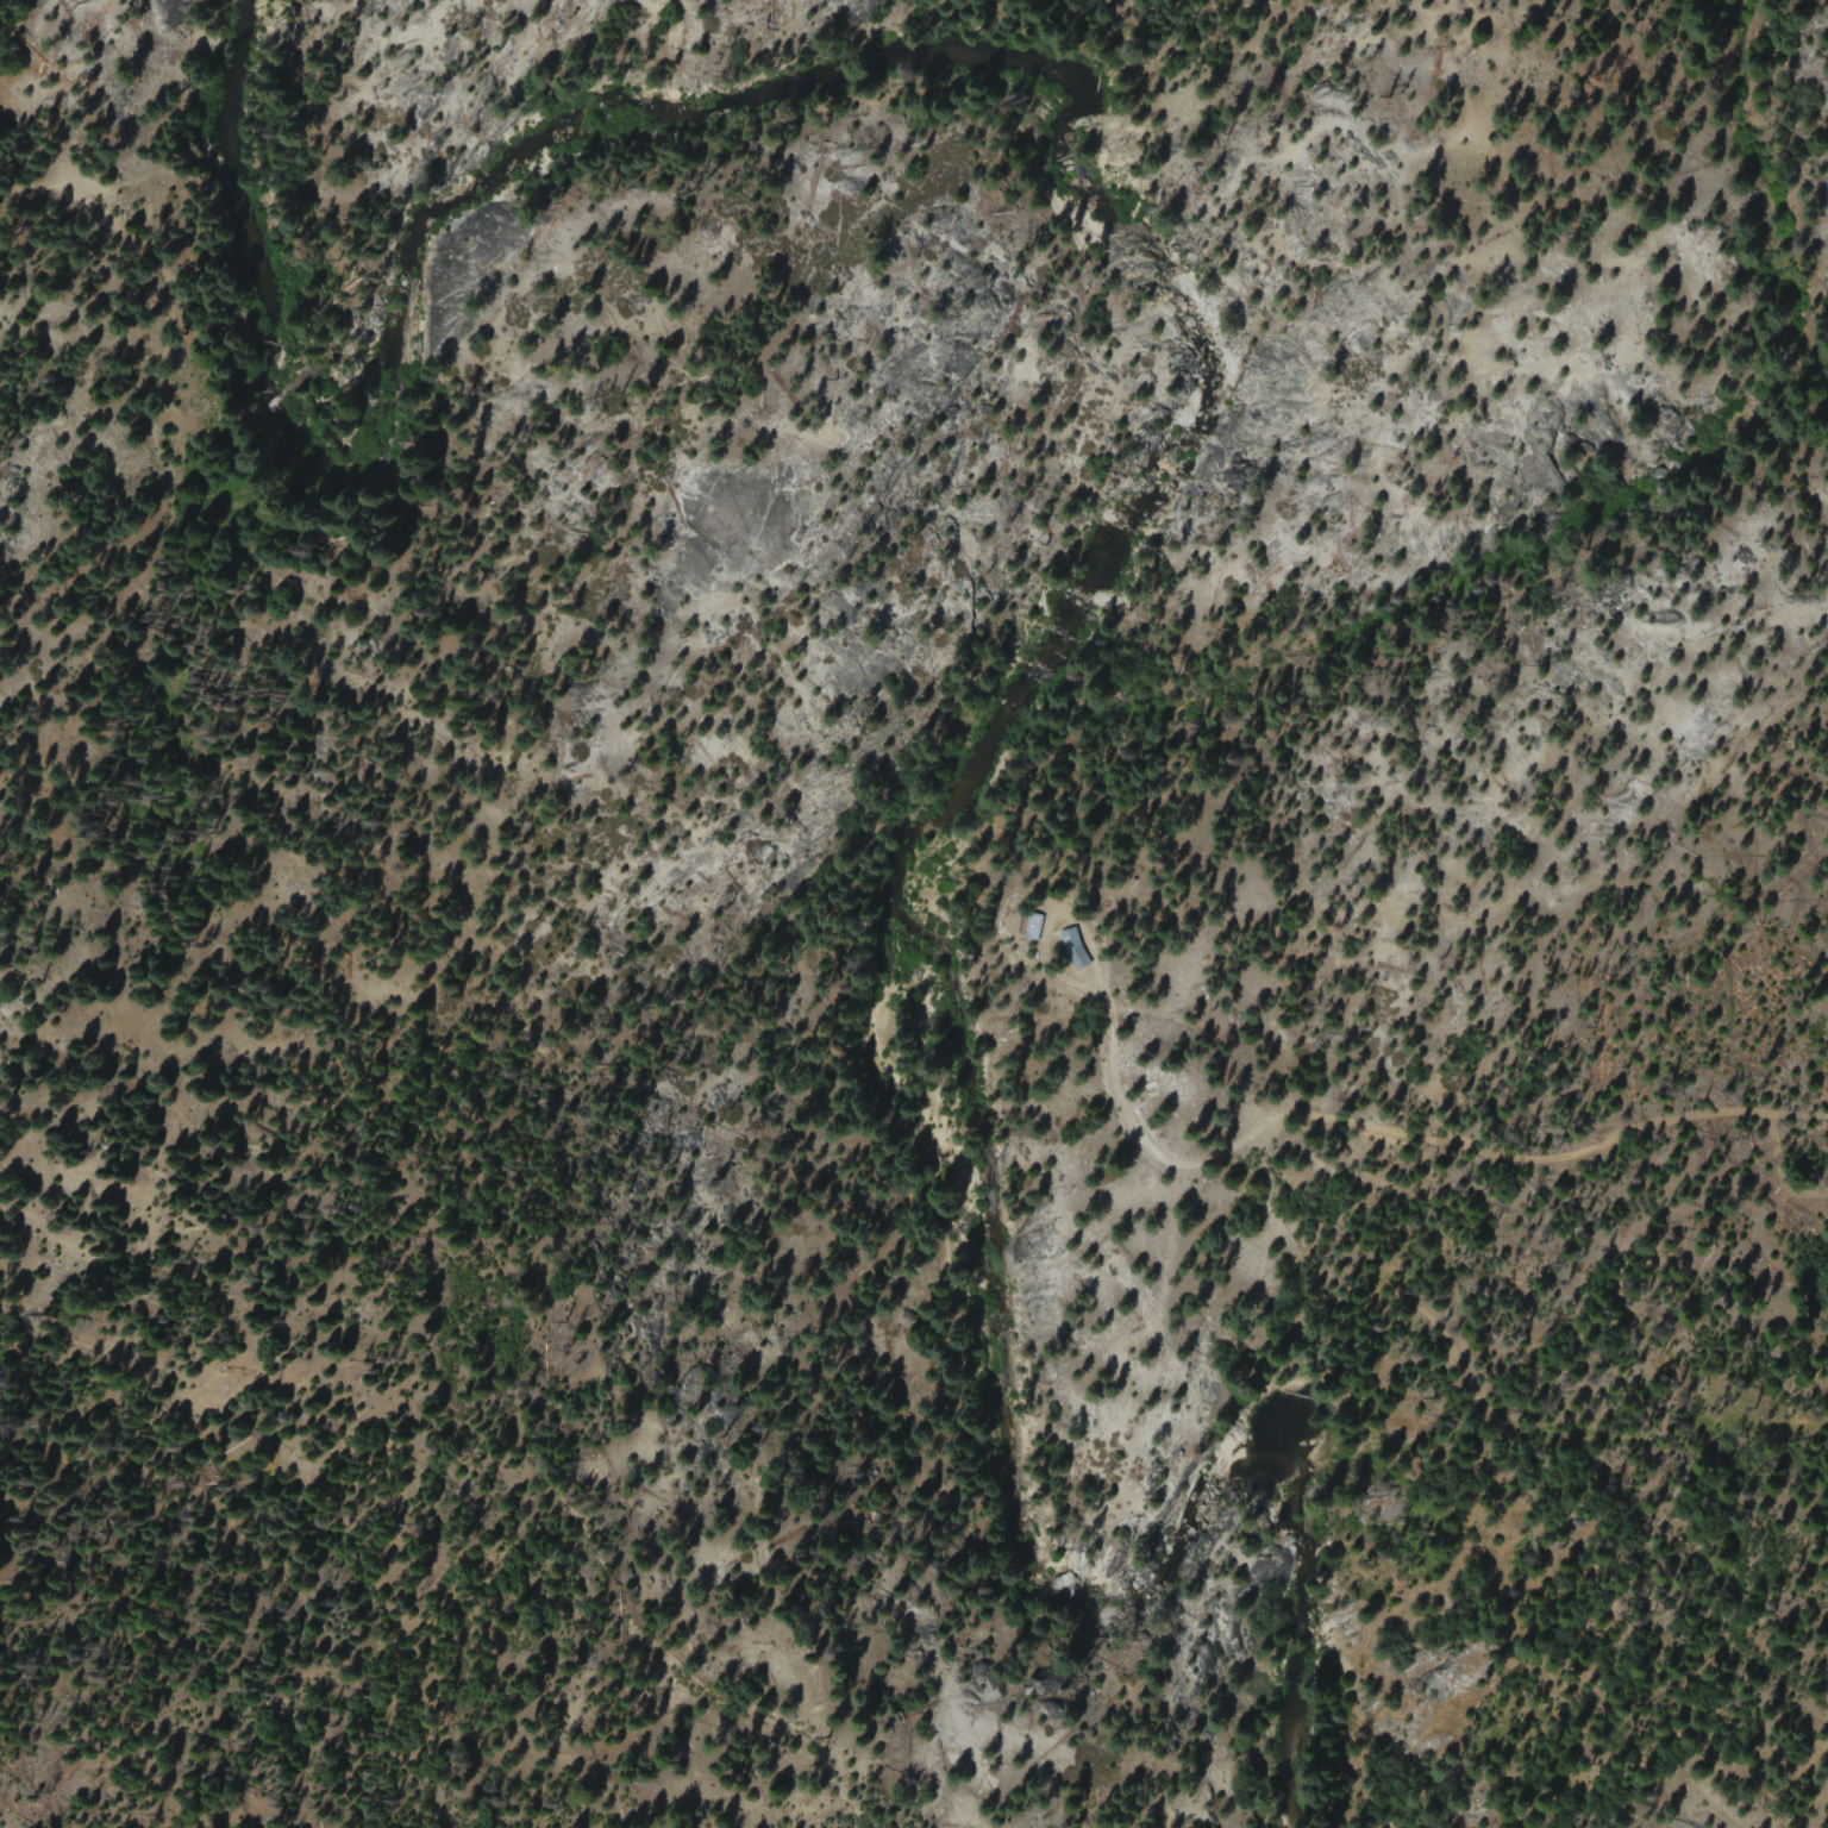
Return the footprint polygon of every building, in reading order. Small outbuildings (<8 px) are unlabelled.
[(1045,910),(1033,907),(1025,937),(1037,940),(1045,910)] [(1091,963),(1072,926),(1058,933),(1077,971),(1091,963)]
